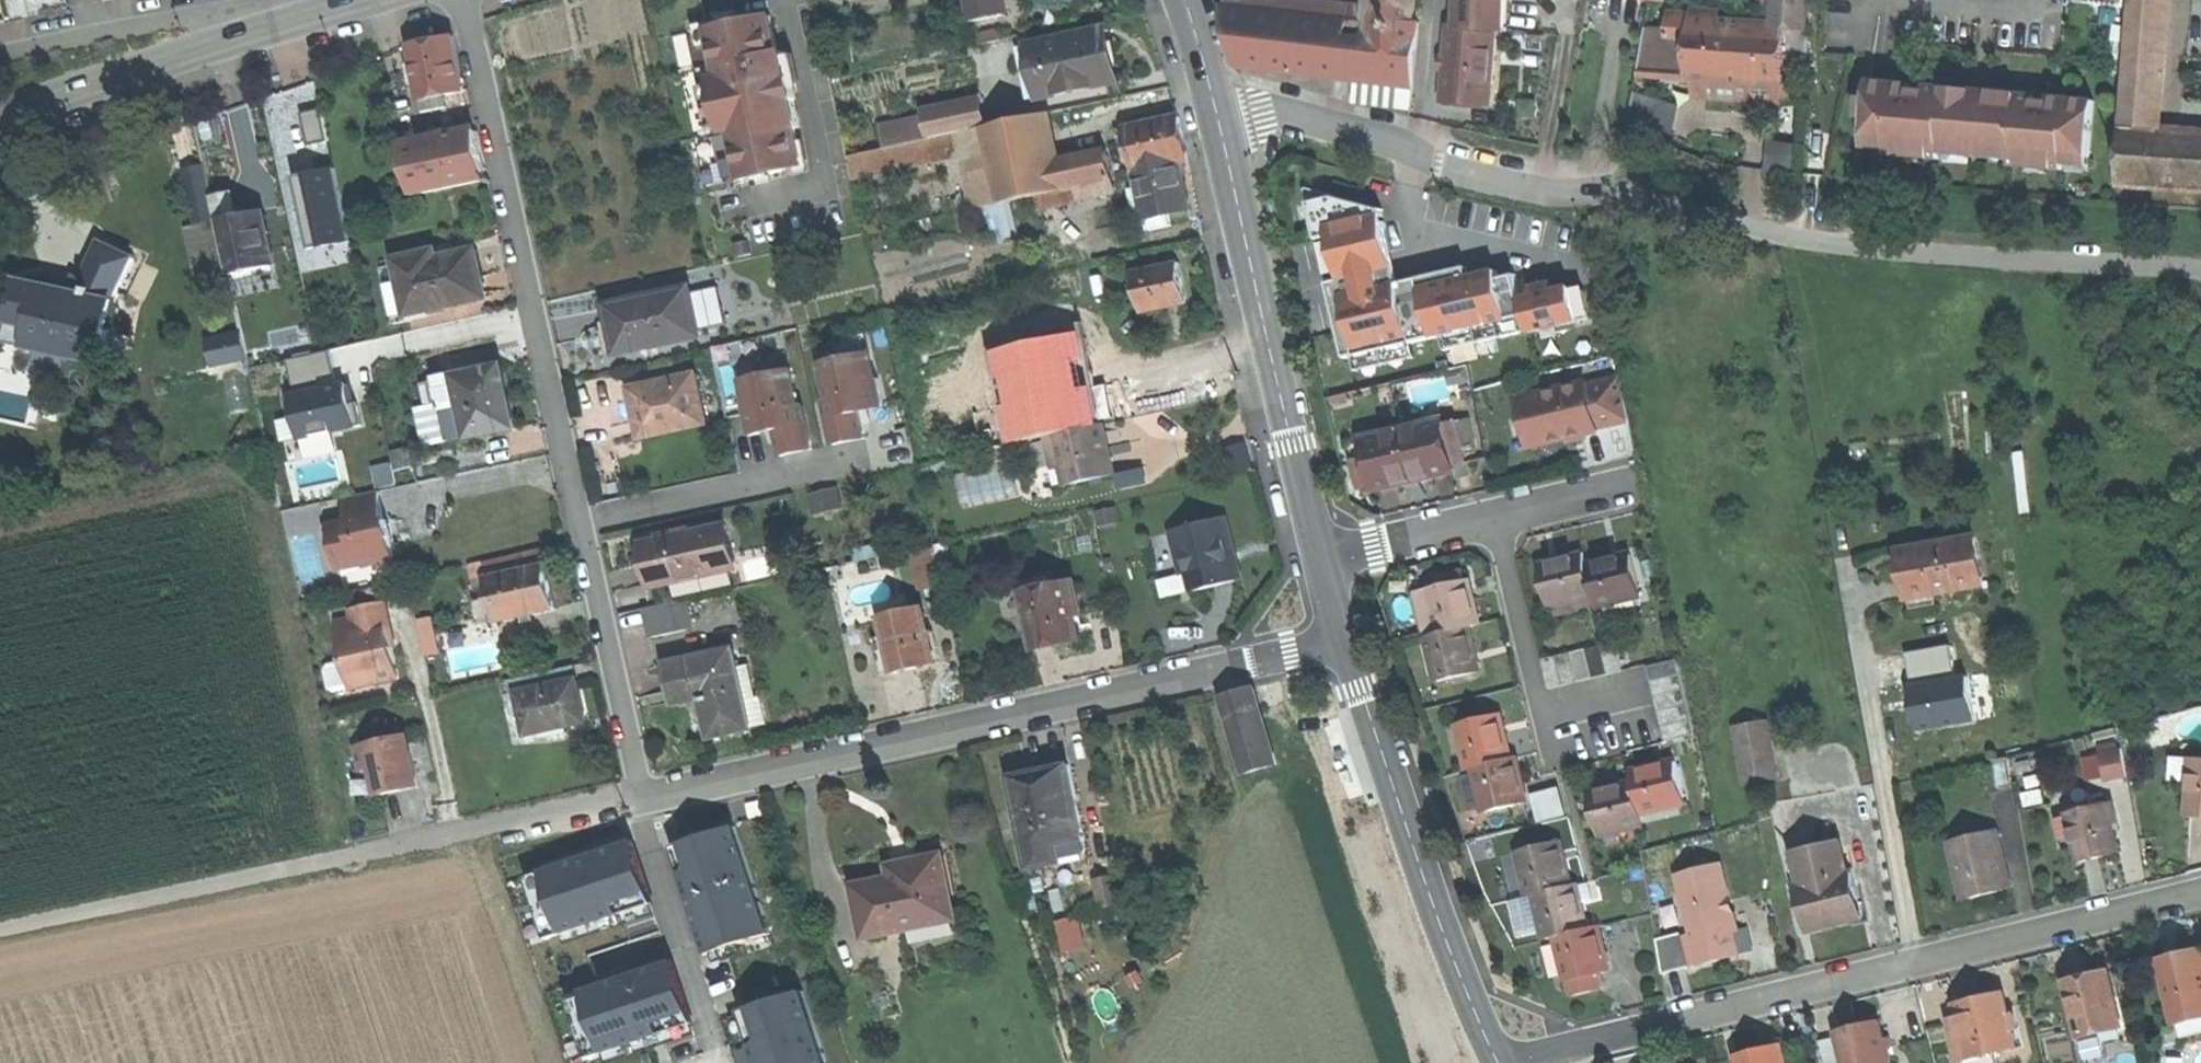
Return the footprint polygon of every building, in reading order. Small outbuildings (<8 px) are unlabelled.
[(1005,13),(1002,0),(971,0),(976,19),(1005,13)] [(1412,109),(1413,88),(1420,25),(1418,26),(1419,0),(1380,0),(1379,21),(1220,4),(1227,34),(1235,67),(1372,83),(1370,104),(1412,109)] [(1492,99),(1498,31),(1506,31),(1508,0),(1467,0),(1465,32),(1450,31),(1445,95),(1492,99)] [(1781,28),(1787,29),(1807,30),(1809,0),(1782,0),(1781,28)] [(2124,8),(2125,0),(2077,0),(2077,3),(2087,4),(2116,7),(2124,8)] [(2122,128),(2118,186),(2200,191),(2200,135),(2157,132),(2167,0),(2133,0),(2122,128)] [(2115,28),(2116,7),(2087,4),(2085,24),(2115,28)] [(1783,102),(1787,29),(1781,28),(1720,23),(1721,12),(1692,10),(1691,14),(1669,13),(1668,31),(1646,30),(1638,72),(1659,73),(1660,68),(1689,70),(1688,77),(1698,78),(1707,78),(1706,97),(1783,102)] [(706,187),(803,166),(795,128),(799,127),(793,99),(796,98),(791,77),(789,77),(783,50),(778,51),(769,13),(728,22),(672,35),(706,187)] [(1112,54),(1106,26),(1028,42),(1038,94),(1117,77),(1112,54)] [(448,107),(445,94),(465,89),(461,66),(455,35),(411,43),(415,64),(408,66),(411,83),(418,81),(425,112),(448,107)] [(1697,96),(1706,97),(1707,78),(1698,78),(1697,96)] [(1890,140),(1889,149),(1889,155),(1906,157),(1909,157),(1909,150),(1921,151),(1920,158),(1924,158),(1940,160),(1942,144),(1977,147),(1975,163),(1978,163),(1979,147),(2014,150),(2012,166),(2030,168),(2033,168),(2033,161),(2044,162),(2044,169),(2047,169),(2065,171),(2065,166),(2066,156),(2091,158),(2096,102),(2051,98),(2050,103),(2043,103),(2038,102),(2038,96),(1928,87),(1928,92),(1920,92),(1914,91),(1915,85),(1870,82),(1865,138),(1890,140)] [(1676,130),(1680,100),(1636,94),(1632,124),(1676,130)] [(1491,107),(1492,99),(1445,95),(1444,102),(1491,107)] [(930,136),(956,131),(984,125),(978,96),(925,108),(930,136)] [(237,157),(259,155),(255,106),(232,108),(237,157)] [(306,112),(312,141),(331,137),(324,108),(306,112)] [(1112,177),(1106,152),(1048,164),(1037,113),(984,125),(956,131),(965,173),(974,171),(976,182),(994,179),(999,203),(1112,177)] [(1179,116),(1125,127),(1145,217),(1189,208),(1178,159),(1187,156),(1183,138),(1179,116)] [(412,194),(488,177),(478,130),(402,146),(412,194)] [(1797,173),(1800,141),(1770,138),(1767,170),(1797,173)] [(1865,138),(1864,147),(1889,149),(1890,140),(1865,138)] [(2090,168),(2065,166),(2065,171),(2047,169),(2046,175),(2029,173),(2030,168),(2012,166),(2014,150),(1979,147),(1978,163),(1975,163),(1977,147),(1942,144),(1940,160),(1924,158),(1923,163),(1905,162),(1906,157),(1889,155),(1889,149),(1864,147),(1862,181),(2087,201),(2090,168)] [(1923,163),(1924,158),(1920,158),(1921,151),(1909,150),(1909,157),(1906,157),(1905,162),(1923,163)] [(2090,168),(2091,158),(2066,156),(2065,166),(2090,168)] [(233,160),(205,167),(211,195),(239,188),(233,160)] [(2033,168),(2030,168),(2029,173),(2046,175),(2047,169),(2044,169),(2044,162),(2033,161),(2033,168)] [(215,213),(211,195),(205,167),(204,162),(182,167),(193,218),(215,213)] [(338,166),(285,176),(299,250),(352,240),(338,166)] [(1310,204),(1326,268),(1391,253),(1386,230),(1387,229),(1383,213),(1384,211),(1335,198),(1310,204)] [(282,204),(260,208),(272,261),(293,256),(282,204)] [(239,212),(216,217),(227,271),(272,261),(260,208),(239,212)] [(120,290),(136,255),(102,238),(78,290),(48,283),(20,277),(6,340),(104,362),(120,290)] [(406,314),(485,297),(481,276),(474,249),(419,260),(417,253),(395,258),(396,264),(406,314)] [(1391,253),(1326,268),(1334,300),(1399,285),(1391,253)] [(1180,260),(1134,270),(1143,313),(1188,303),(1184,284),(1180,260)] [(407,320),(406,314),(396,264),(381,267),(393,323),(407,320)] [(1399,285),(1334,300),(1341,332),(1340,332),(1347,359),(1443,336),(1448,350),(1528,331),(1529,333),(1591,318),(1585,292),(1570,288),(1554,292),(1552,283),(1538,279),(1542,294),(1522,299),(1516,275),(1500,279),(1497,271),(1470,278),(1468,268),(1446,273),(1399,285)] [(688,286),(605,303),(611,327),(615,344),(639,339),(641,349),(699,335),(688,286)] [(240,330),(208,331),(209,356),(241,356),(240,330)] [(1081,428),(1062,337),(995,351),(1006,404),(1014,442),(1042,436),(1081,428)] [(874,349),(820,362),(829,401),(824,402),(835,447),(870,438),(863,410),(874,408),(887,405),(874,349)] [(281,418),(284,440),(360,427),(352,377),(338,379),(333,350),(289,357),(299,415),(281,418)] [(466,437),(514,426),(508,396),(501,363),(434,378),(449,439),(466,435),(466,437)] [(794,367),(740,379),(752,435),(775,430),(781,457),(817,449),(806,401),(802,402),(794,367)] [(694,372),(628,386),(633,412),(639,437),(707,423),(694,372)] [(1520,400),(1525,417),(1536,423),(1541,444),(1570,438),(1570,435),(1586,431),(1587,434),(1598,431),(1598,429),(1630,421),(1621,378),(1587,386),(1587,384),(1520,400)] [(976,450),(1014,442),(1006,404),(967,414),(976,450)] [(1532,447),(1541,444),(1536,423),(1525,417),(1532,447)] [(1417,481),(1456,471),(1444,419),(1365,439),(1377,490),(1417,481)] [(1098,424),(1081,428),(1042,436),(1053,487),(1110,475),(1105,452),(1098,424)] [(1117,472),(1121,487),(1149,481),(1146,466),(1117,472)] [(960,472),(963,500),(1020,495),(1018,467),(960,472)] [(841,485),(809,493),(816,518),(849,509),(841,485)] [(381,489),(343,497),(349,523),(330,527),(340,572),(397,560),(388,520),(381,489)] [(1223,516),(1170,530),(1180,572),(1188,571),(1194,589),(1241,576),(1234,548),(1231,548),(1227,534),(1223,516)] [(656,584),(734,566),(724,523),(690,531),(691,535),(674,539),(673,535),(646,540),(651,562),(656,584)] [(1910,600),(1984,586),(1975,538),(1901,552),(1910,600)] [(1551,606),(1596,597),(1588,563),(1586,553),(1567,557),(1560,559),(1560,562),(1542,567),(1551,606)] [(1596,597),(1598,607),(1644,597),(1635,556),(1623,559),(1616,560),(1615,557),(1588,563),(1596,597)] [(476,618),(492,614),(494,620),(554,606),(549,584),(544,563),(484,575),(488,595),(472,600),(476,618)] [(1056,642),(1079,637),(1074,615),(1067,582),(1047,586),(1044,573),(1019,578),(1034,647),(1056,642)] [(1074,580),(1067,582),(1074,615),(1082,613),(1074,580)] [(1429,591),(1440,635),(1472,628),(1483,625),(1479,608),(1477,600),(1474,601),(1470,582),(1429,591)] [(649,637),(686,627),(680,598),(642,607),(649,637)] [(394,631),(398,629),(392,601),(358,608),(359,617),(344,621),(359,687),(407,677),(402,654),(398,644),(396,638),(394,631)] [(908,667),(932,661),(920,604),(880,613),(885,634),(869,637),(878,673),(908,667)] [(1439,682),(1479,673),(1475,655),(1478,654),(1476,647),(1472,628),(1440,635),(1429,638),(1439,682)] [(425,655),(437,653),(433,633),(421,636),(425,655)] [(1610,676),(1625,672),(1618,643),(1603,646),(1610,676)] [(1588,650),(1595,680),(1610,676),(1603,646),(1588,650)] [(756,695),(743,698),(736,665),(732,647),(662,662),(667,682),(672,706),(702,700),(710,735),(767,722),(760,694),(756,695)] [(1573,653),(1580,683),(1595,680),(1588,650),(1573,653)] [(1565,687),(1580,683),(1573,653),(1558,657),(1565,687)] [(1550,691),(1565,687),(1558,657),(1543,661),(1550,691)] [(1649,666),(1653,681),(1681,674),(1678,660),(1649,666)] [(749,662),(736,665),(743,698),(756,695),(749,662)] [(1653,681),(1656,696),(1685,689),(1681,674),(1653,681)] [(531,743),(593,730),(587,703),(581,675),(514,690),(516,702),(522,701),(531,743)] [(1253,765),(1284,753),(1259,682),(1225,693),(1253,765)] [(1685,689),(1656,696),(1659,710),(1688,703),(1685,689)] [(1659,710),(1663,726),(1692,718),(1688,703),(1659,710)] [(1472,770),(1477,769),(1515,761),(1510,740),(1508,732),(1505,733),(1501,715),(1460,725),(1472,770)] [(1663,726),(1667,741),(1695,733),(1692,718),(1663,726)] [(1740,788),(1777,784),(1773,727),(1735,730),(1740,788)] [(407,735),(355,746),(360,769),(356,770),(363,799),(418,786),(412,761),(407,735)] [(2105,741),(2106,778),(2128,778),(2126,741),(2105,741)] [(2087,756),(2089,778),(2105,777),(2103,754),(2087,756)] [(1488,814),(1528,805),(1523,785),(1526,785),(1524,776),(1520,760),(1515,761),(1477,769),(1478,774),(1465,778),(1474,812),(1487,808),(1488,814)] [(1052,854),(1088,849),(1072,762),(1041,768),(1012,773),(1031,865),(1053,861),(1052,854)] [(1642,813),(1687,802),(1678,763),(1658,768),(1658,765),(1654,766),(1632,771),(1634,782),(1642,813)] [(2150,796),(2161,795),(2159,781),(2149,782),(2150,796)] [(1645,824),(1642,813),(1634,782),(1616,787),(1609,788),(1610,792),(1592,796),(1600,835),(1645,824)] [(1569,815),(1564,786),(1535,792),(1540,820),(1569,815)] [(2034,827),(2048,826),(2046,795),(2032,798),(2034,827)] [(2074,816),(2063,818),(2066,841),(2078,839),(2082,862),(2100,859),(2122,854),(2114,805),(2074,812),(2074,816)] [(765,925),(728,815),(667,835),(704,945),(765,925)] [(2003,830),(1953,839),(1963,898),(1990,893),(2012,889),(2003,830)] [(626,835),(521,871),(542,931),(647,894),(626,835)] [(1570,866),(1569,859),(1566,860),(1562,841),(1521,851),(1532,896),(1575,886),(1570,866)] [(915,851),(889,856),(891,869),(854,875),(865,935),(956,918),(942,846),(915,851)] [(1827,910),(1834,957),(1856,953),(1878,950),(1876,931),(1888,930),(1883,902),(1878,903),(1872,870),(1825,877),(1829,909),(1827,910)] [(1101,907),(1121,903),(1114,872),(1093,877),(1101,907)] [(1705,890),(1716,948),(1722,982),(1748,978),(1763,975),(1759,953),(1764,951),(1752,882),(1705,890)] [(1581,944),(1614,938),(1609,912),(1606,912),(1603,894),(1593,896),(1563,901),(1571,946),(1581,944)] [(1059,920),(1067,953),(1090,947),(1082,914),(1059,920)] [(1890,948),(1888,930),(1876,931),(1878,950),(1890,948)] [(667,959),(658,931),(610,948),(613,955),(597,961),(604,981),(667,959)] [(1626,936),(1614,938),(1581,944),(1593,1007),(1610,1003),(1622,1000),(1620,985),(1631,983),(1628,964),(1631,963),(1626,936)] [(1711,984),(1722,982),(1716,948),(1705,950),(1711,984)] [(1705,950),(1683,953),(1686,988),(1711,984),(1705,950)] [(2200,1018),(2200,962),(2195,963),(2194,957),(2180,959),(2167,961),(2177,1022),(2200,1018)] [(581,997),(600,1052),(684,1023),(665,968),(581,997)] [(2104,1036),(2125,1033),(2115,968),(2091,972),(2071,975),(2080,1030),(2082,1031),(2086,1056),(2106,1053),(2104,1036)] [(800,987),(745,1004),(763,1062),(824,1062),(800,987)] [(1965,1058),(2023,1047),(2013,989),(1989,993),(1963,997),(1965,1012),(1957,1014),(1965,1058)] [(1881,1025),(1861,1028),(1838,1032),(1838,1038),(1821,1040),(1825,1062),(1888,1062),(1881,1025)] [(1743,1052),(1744,1062),(1790,1062),(1786,1044),(1766,1047),(1743,1052)]
